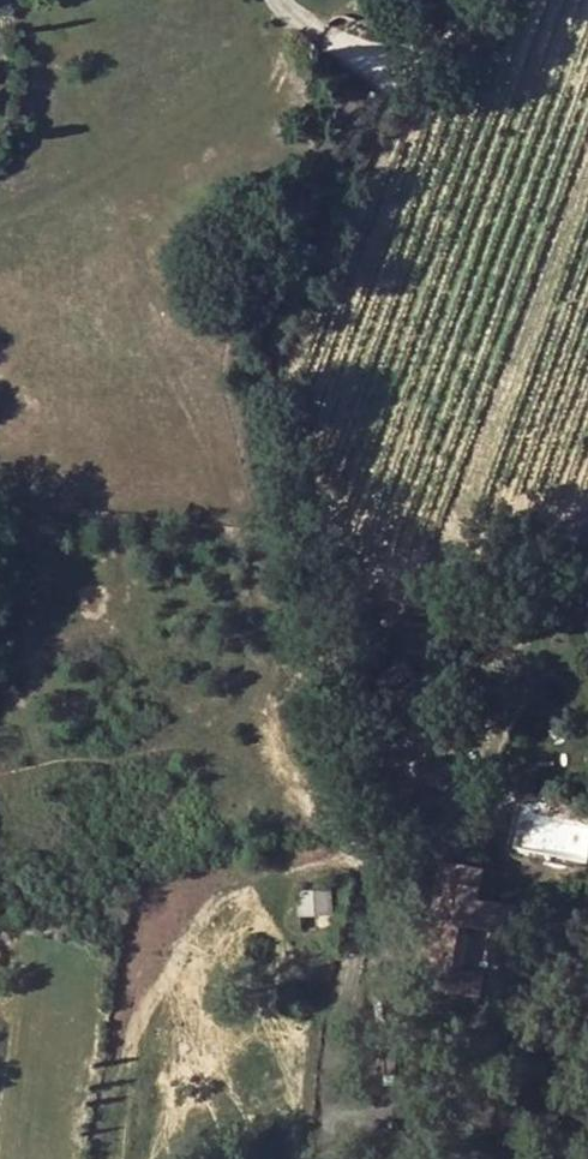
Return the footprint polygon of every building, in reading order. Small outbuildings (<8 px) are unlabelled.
[(387,612),(398,604),(392,596),(381,604),(387,612)] [(430,993),(478,1001),(481,977),(460,974),(466,931),(484,933),(483,942),(508,945),(513,911),(472,901),(477,874),(438,865),(419,968),(434,970),(430,993)] [(325,894),(301,896),(302,919),(328,917),(325,894)]
